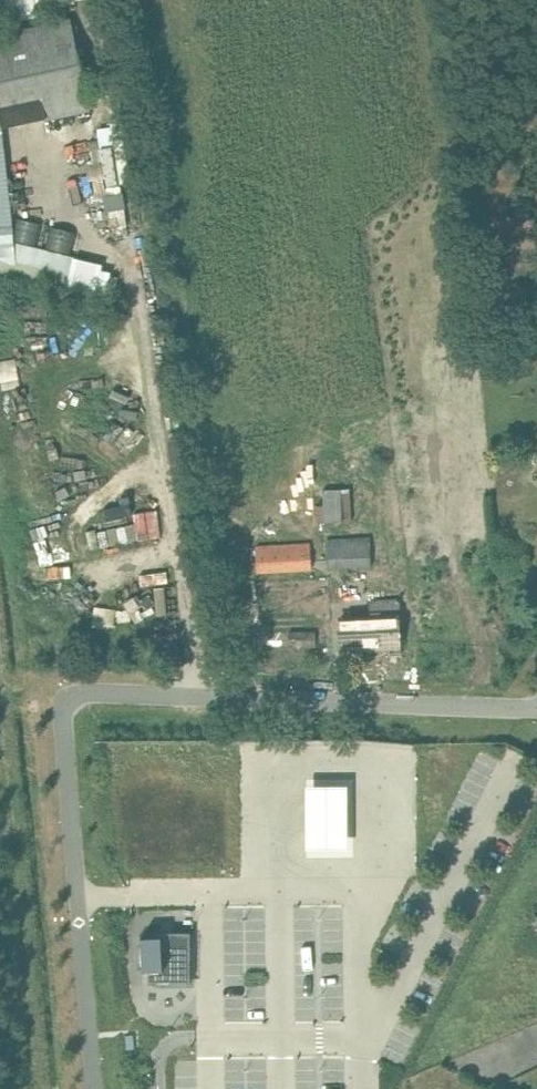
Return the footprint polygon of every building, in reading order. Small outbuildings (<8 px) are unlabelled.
[(101,0),(0,0),(0,23),(101,0)] [(0,36),(0,129),(90,109),(71,20),(0,36)] [(323,506),(314,506),(315,523),(351,521),(349,490),(322,490),(323,506)] [(328,539),(325,539),(327,568),(371,566),(370,536),(349,537),(349,530),(328,531),(328,539)] [(256,546),(256,549),(257,571),(311,568),(310,543),(256,546)] [(153,612),(153,587),(144,587),(143,612),(153,612)] [(399,647),(397,620),(400,619),(399,600),(368,601),(369,612),(340,614),(342,650),(399,647)] [(289,632),(289,645),(315,645),(316,632),(289,632)] [(354,777),(305,777),(306,857),(354,857),(354,777)] [(150,983),(190,982),(190,933),(147,933),(147,932),(145,932),(146,939),(140,939),(142,972),(148,972),(148,983),(150,983)]
